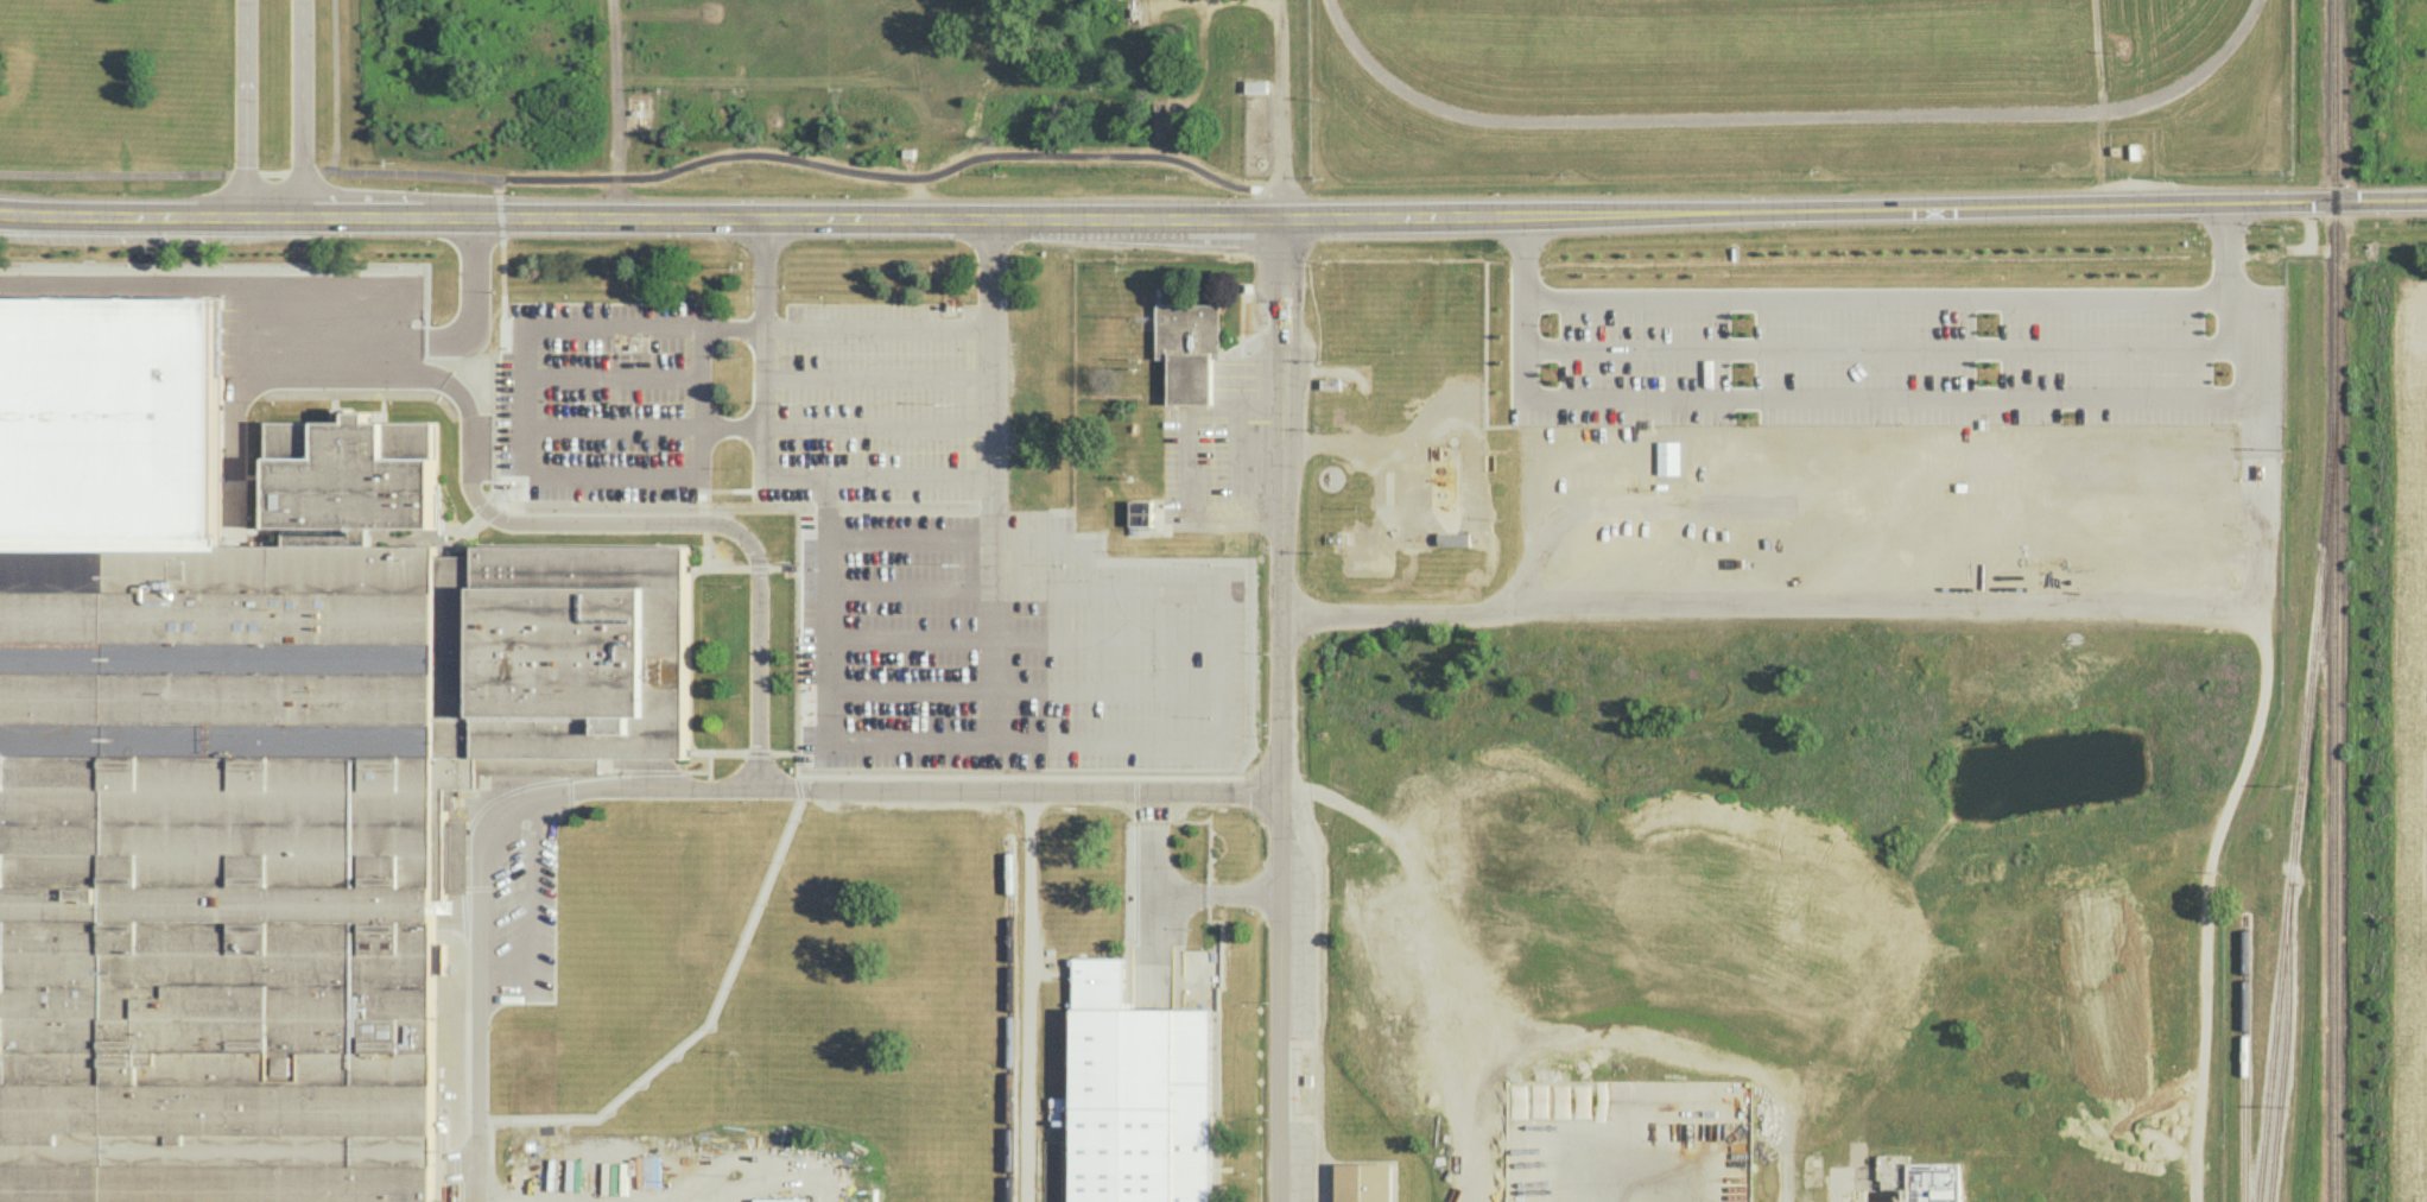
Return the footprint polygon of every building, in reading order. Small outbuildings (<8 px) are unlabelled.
[(218,546),(218,293),(0,293),(0,546),(218,546)] [(1158,304),(1158,358),(1168,358),(1168,405),(1212,404),(1211,359),(1219,359),(1221,304),(1158,304)] [(272,422),(437,420),(438,525),(272,526),(272,422)] [(431,787),(429,1201),(0,1201),(0,550),(696,555),(695,751),(695,764),(474,763),(474,789),(431,787)] [(1210,1008),(1213,1201),(1074,1201),(1071,955),(1124,955),(1124,1008),(1210,1008)] [(638,1156),(638,1180),(658,1181),(659,1156),(638,1156)] [(1959,1163),(1910,1163),(1910,1201),(1958,1201),(1959,1163)]
